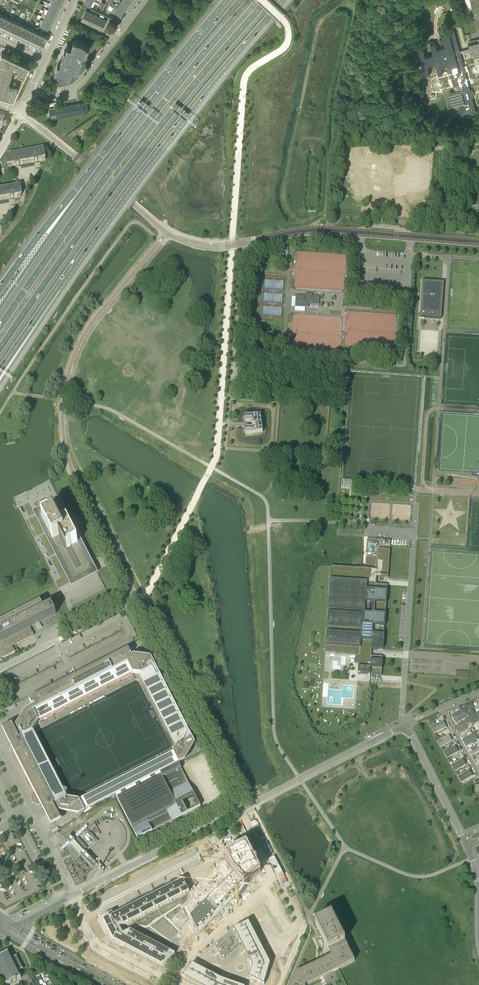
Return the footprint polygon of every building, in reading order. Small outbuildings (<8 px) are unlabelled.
[(478,35),(478,0),(470,0),(478,35)] [(118,6),(124,11),(127,6),(121,1),(118,6)] [(48,9),(55,13),(58,7),(51,4),(48,9)] [(124,11),(118,6),(114,11),(120,15),(124,11)] [(46,15),(53,18),(55,13),(48,9),(46,15)] [(81,20),(90,25),(90,26),(92,27),(92,26),(102,30),(106,20),(86,10),(81,20)] [(43,20),(50,24),(53,18),(46,15),(43,20)] [(3,28),(7,31),(12,20),(10,20),(7,18),(3,28)] [(50,24),(43,20),(42,19),(39,25),(41,25),(40,26),(47,29),(50,24)] [(7,31),(12,33),(16,23),(12,20),(7,31)] [(12,33),(16,35),(21,25),(16,23),(12,33)] [(16,35),(21,37),(25,27),(21,25),(16,35)] [(21,37),(25,39),(30,29),(25,27),(21,37)] [(441,67),(449,65),(452,76),(451,77),(454,91),(448,92),(452,106),(458,105),(462,118),(476,114),(472,98),(474,97),(472,90),(470,90),(460,53),(470,51),(471,55),(478,53),(478,37),(478,38),(478,41),(464,45),(465,49),(459,51),(454,30),(448,31),(448,33),(445,34),(444,27),(438,29),(440,36),(441,35),(444,47),(436,49),(434,43),(430,44),(433,54),(425,56),(423,48),(418,49),(425,75),(429,74),(427,66),(435,64),(438,74),(443,73),(441,67)] [(25,39),(30,41),(34,31),(30,29),(25,39)] [(30,41),(34,43),(39,33),(34,31),(30,41)] [(34,43),(39,45),(43,35),(39,33),(34,43)] [(43,35),(39,45),(43,48),(48,37),(43,35)] [(79,68),(81,65),(82,62),(81,61),(83,57),(82,57),(84,54),(86,54),(89,47),(85,45),(86,44),(79,41),(79,42),(75,40),(71,47),(68,45),(66,49),(65,49),(62,56),(63,56),(61,60),(62,60),(61,62),(60,64),(58,63),(55,71),(58,73),(65,77),(65,76),(69,78),(73,70),(76,72),(78,68),(79,68)] [(2,53),(0,58),(0,95),(14,99),(19,90),(8,87),(6,93),(7,93),(6,97),(4,96),(8,81),(12,67),(19,70),(18,72),(25,76),(30,66),(20,61),(16,59),(15,59),(2,53)] [(87,102),(49,109),(51,118),(88,112),(87,102)] [(35,163),(36,162),(38,162),(46,160),(44,151),(25,154),(27,164),(35,162),(35,163)] [(19,165),(27,164),(25,154),(6,158),(8,167),(16,166),(18,166),(19,165)] [(10,199),(11,199),(13,199),(12,198),(20,197),(19,187),(0,191),(2,200),(10,199)] [(469,199),(471,207),(478,205),(478,204),(478,196),(469,199)] [(440,320),(443,283),(422,282),(419,319),(440,320)] [(320,297),(296,295),(295,307),(306,308),(308,308),(319,309),(319,305),(320,297)] [(245,435),(263,433),(262,424),(261,415),(254,416),(245,416),(245,422),(251,422),(252,425),(252,428),(245,428),(245,435)] [(72,588),(98,575),(93,565),(60,499),(33,513),(72,588)] [(330,581),(328,611),(328,614),(327,628),(327,634),(326,648),(325,654),(359,656),(358,667),(358,674),(370,674),(370,675),(381,675),(382,669),(382,662),(383,657),(371,656),(372,649),(374,649),(374,650),(374,651),(375,651),(376,651),(377,651),(377,650),(377,649),(383,650),(384,637),(385,627),(386,617),(386,614),(386,606),(387,591),(388,585),(376,584),(377,577),(388,578),(391,540),(367,539),(365,569),(331,566),(330,581)] [(13,646),(34,635),(30,627),(55,615),(51,606),(44,610),(41,603),(30,609),(28,606),(14,613),(15,616),(0,624),(0,657),(1,659),(16,652),(13,646)] [(38,805),(41,804),(52,825),(61,820),(57,812),(60,812),(79,816),(85,813),(83,809),(178,762),(179,764),(186,761),(195,745),(151,659),(134,656),(131,658),(133,659),(131,660),(129,657),(131,655),(129,650),(29,701),(32,706),(34,705),(35,706),(27,711),(16,727),(14,728),(12,724),(3,729),(30,782),(35,793),(33,795),(32,797),(32,799),(33,801),(34,803),(36,804),(38,805)] [(451,716),(455,724),(469,716),(465,709),(451,716)] [(432,734),(446,727),(443,722),(429,728),(432,734)] [(458,731),(459,734),(467,730),(465,727),(467,725),(466,722),(456,728),(457,729),(458,731)] [(478,742),(478,738),(476,733),(473,735),(468,737),(463,740),(462,741),(467,748),(478,742)] [(440,748),(452,741),(448,736),(436,742),(440,748)] [(472,752),(478,748),(478,744),(470,749),(472,752)] [(446,759),(458,751),(454,746),(443,753),(446,759)] [(478,755),(478,748),(470,753),(473,758),(478,755)] [(454,771),(465,765),(462,759),(450,766),(453,772),(454,771)] [(179,767),(115,799),(115,800),(122,813),(131,831),(137,844),(190,818),(187,812),(184,807),(196,802),(179,767)] [(468,771),(457,778),(461,783),(472,776),(468,771)] [(74,863),(80,858),(82,856),(93,868),(96,865),(97,866),(98,866),(86,852),(98,841),(96,839),(99,836),(98,836),(100,835),(97,828),(97,827),(95,823),(87,829),(74,840),(71,837),(70,835),(69,836),(70,837),(67,840),(70,844),(69,845),(67,847),(68,850),(70,855),(74,863)] [(197,932),(211,918),(253,876),(253,875),(252,876),(250,870),(255,868),(254,867),(253,868),(252,866),(253,865),(252,865),(250,861),(251,861),(245,848),(226,858),(231,868),(233,867),(236,872),(234,873),(234,874),(190,918),(197,932)] [(135,932),(134,932),(134,933),(129,931),(125,933),(122,927),(129,923),(129,924),(128,921),(131,920),(132,922),(139,918),(138,916),(141,915),(142,917),(143,917),(142,915),(144,913),(145,915),(153,911),(152,910),(154,908),(156,910),(155,908),(158,907),(158,908),(166,904),(165,903),(168,901),(169,904),(169,903),(168,901),(171,900),(172,901),(179,898),(179,896),(181,895),(182,897),(183,896),(182,894),(184,893),(185,895),(189,892),(183,880),(176,884),(122,911),(121,910),(105,918),(102,919),(113,940),(163,966),(175,954),(167,950),(167,951),(163,949),(164,947),(163,947),(163,948),(158,945),(157,946),(153,944),(154,942),(153,943),(148,940),(148,941),(144,939),(144,937),(144,938),(139,935),(138,936),(134,934),(135,932)] [(354,961),(343,939),(331,915),(315,923),(322,938),(317,941),(320,947),(319,956),(321,960),(294,974),(290,984),(306,984),(354,961)] [(214,946),(223,960),(241,944),(248,957),(253,966),(249,978),(264,984),(270,964),(263,950),(254,934),(248,922),(234,929),(222,939),(214,946)] [(22,972),(22,971),(21,970),(23,969),(23,968),(23,969),(17,956),(11,959),(8,953),(8,952),(3,955),(3,954),(3,955),(0,956),(0,981),(1,982),(3,981),(2,980),(4,979),(7,984),(6,984),(7,984),(11,983),(12,983),(16,980),(16,981),(17,981),(16,980),(21,978),(21,977),(20,978),(17,972),(19,971),(20,973),(22,972)] [(198,984),(238,984),(221,979),(192,964),(183,977),(198,984)]
